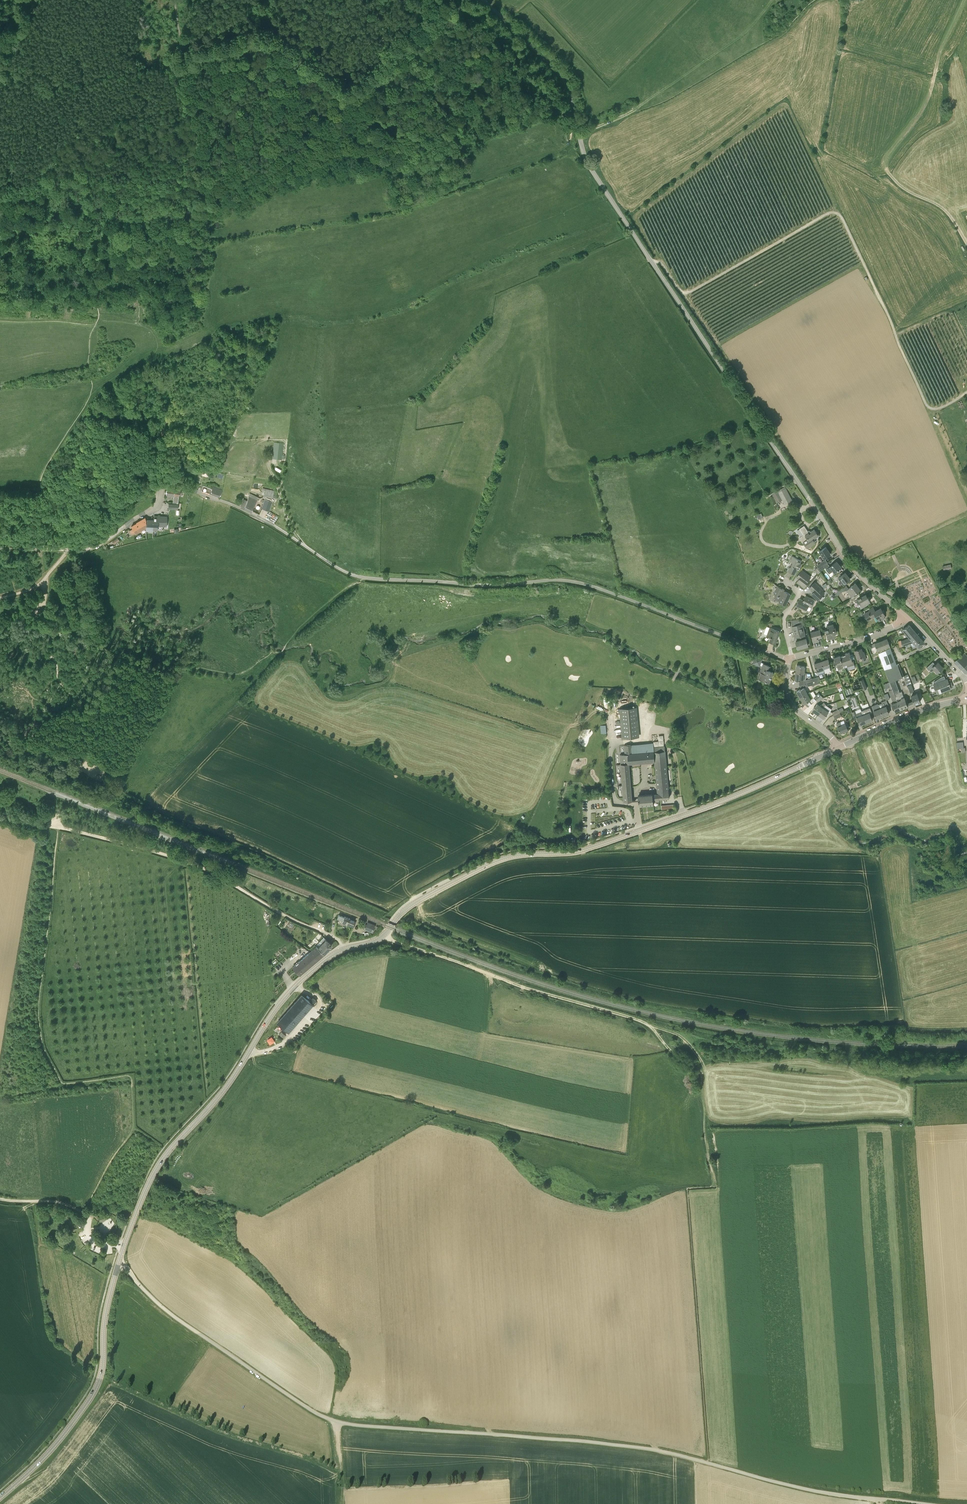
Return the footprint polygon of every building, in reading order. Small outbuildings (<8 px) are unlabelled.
[(272,458),(282,459),(284,443),(274,442),(272,458)] [(220,496),(222,490),(213,486),(212,489),(203,485),(202,490),(220,496)] [(772,494),(777,503),(782,500),(784,504),(792,500),(785,487),(772,494)] [(179,496),(181,490),(167,488),(166,494),(174,495),(172,503),(178,503),(179,496)] [(264,495),(273,498),(274,495),(275,491),(263,488),(262,490),(265,491),(264,495)] [(254,506),(258,497),(250,493),(247,500),(244,499),(243,501),(241,506),(252,511),(254,506)] [(269,511),(272,502),(265,499),(262,508),(269,511)] [(154,520),(153,526),(167,526),(167,516),(155,516),(155,520),(154,520)] [(146,528),(146,520),(146,517),(136,522),(137,523),(131,526),(133,529),(135,533),(146,527),(146,528)] [(800,538),(803,542),(803,541),(807,547),(814,543),(812,540),(818,536),(814,529),(807,534),(807,533),(800,538)] [(819,551),(824,558),(830,554),(826,547),(819,551)] [(799,569),(802,564),(800,563),(802,561),(793,556),(790,561),(791,562),(787,570),(790,571),(792,572),(794,574),(797,569),(799,569)] [(832,571),(834,573),(837,570),(838,570),(839,570),(838,569),(841,567),(836,561),(833,565),(826,570),(829,574),(832,571)] [(805,586),(809,580),(811,577),(802,569),(797,576),(800,578),(798,581),(805,586)] [(839,578),(843,584),(850,579),(845,572),(839,578)] [(818,580),(817,581),(827,590),(830,587),(829,585),(828,587),(826,587),(823,584),(822,581),(822,578),(820,577),(818,575),(815,577),(818,580)] [(818,600),(823,594),(821,592),(823,590),(815,582),(810,588),(814,592),(812,594),(818,600)] [(846,591),(852,597),(857,594),(856,592),(860,589),(855,583),(849,588),(846,591)] [(784,592),(782,591),(783,589),(777,586),(774,594),(776,595),(774,598),(779,601),(785,605),(786,603),(786,602),(790,594),(785,591),(784,592)] [(849,600),(852,604),(855,602),(858,602),(861,607),(868,604),(867,603),(870,601),(866,594),(861,597),(859,594),(849,600)] [(810,608),(814,600),(806,596),(803,600),(800,598),(797,604),(806,609),(808,606),(810,608)] [(875,611),(873,608),(868,610),(869,611),(864,614),(868,620),(876,616),(875,614),(874,612),(875,611)] [(875,614),(876,616),(879,621),(885,617),(883,615),(885,614),(881,608),(875,611),(874,612),(875,614)] [(805,624),(805,622),(805,620),(801,620),(791,620),(792,621),(792,626),(795,637),(796,641),(798,648),(808,645),(802,624),(805,624)] [(836,627),(835,626),(834,627),(833,623),(826,625),(827,628),(825,629),(825,630),(825,631),(827,632),(828,638),(835,636),(834,633),(837,632),(835,628),(836,627)] [(910,638),(901,641),(902,646),(914,642),(911,639),(917,634),(909,625),(903,629),(910,638)] [(770,641),(775,643),(779,631),(770,627),(767,635),(771,637),(770,637),(771,638),(770,640),(770,641)] [(822,639),(821,634),(820,629),(811,631),(814,641),(821,640),(822,639)] [(911,639),(914,642),(910,643),(913,647),(916,645),(918,647),(924,642),(917,634),(911,639)] [(890,647),(887,638),(875,643),(877,648),(878,652),(890,647)] [(878,652),(885,668),(897,664),(890,647),(878,652)] [(862,661),(866,659),(864,651),(862,652),(861,648),(855,650),(858,658),(861,657),(862,661)] [(853,659),(852,659),(849,652),(845,653),(846,655),(840,656),(843,665),(847,664),(848,666),(854,664),(853,659)] [(961,668),(966,673),(966,672),(966,665),(966,664),(966,663),(966,655),(965,653),(957,659),(954,661),(961,668)] [(773,672),(769,671),(771,667),(764,664),(764,663),(761,662),(762,659),(760,658),(761,656),(758,655),(757,657),(755,657),(754,661),(757,661),(756,664),(759,666),(760,665),(762,666),(759,674),(763,675),(761,679),(769,682),(773,672)] [(843,665),(840,656),(840,657),(839,655),(834,657),(837,666),(838,669),(844,667),(843,665)] [(821,661),(824,670),(825,672),(831,670),(830,667),(831,667),(828,659),(824,660),(821,661)] [(818,672),(824,670),(821,661),(819,662),(818,662),(814,663),(817,671),(818,672)] [(926,667),(929,670),(933,667),(938,672),(943,667),(938,661),(935,664),(933,662),(926,667)] [(903,676),(901,668),(899,663),(897,664),(885,668),(890,681),(900,709),(910,705),(909,702),(907,703),(904,697),(902,692),(908,689),(903,676)] [(804,673),(805,667),(800,666),(800,665),(797,665),(796,669),(797,669),(796,673),(804,673)] [(903,676),(908,689),(909,689),(910,692),(914,691),(911,684),(912,684),(908,674),(903,676)] [(935,681),(935,683),(934,684),(937,693),(951,688),(950,688),(949,684),(952,683),(950,679),(948,680),(947,679),(946,679),(944,676),(942,677),(935,681)] [(894,711),(900,709),(890,681),(888,682),(890,690),(889,690),(892,700),(894,699),(895,702),(891,703),(894,711)] [(801,697),(807,693),(804,687),(797,691),(799,695),(801,697)] [(816,700),(821,696),(818,693),(814,697),(810,692),(808,693),(807,693),(801,697),(802,700),(804,704),(809,701),(812,703),(816,700)] [(913,700),(912,701),(913,704),(921,701),(917,693),(911,695),(913,700)] [(886,706),(888,705),(886,700),(881,702),(882,704),(879,705),(878,705),(882,716),(889,713),(886,706)] [(816,712),(819,714),(823,707),(826,705),(824,702),(820,705),(817,703),(812,710),(816,712)] [(878,705),(879,705),(878,703),(872,706),(876,718),(882,716),(878,705)] [(823,707),(819,714),(821,715),(821,716),(824,718),(829,711),(823,707)] [(834,715),(840,713),(839,712),(845,710),(844,707),(832,712),(834,715)] [(637,708),(620,710),(623,738),(639,737),(637,708)] [(862,711),(866,722),(872,720),(870,714),(872,713),(870,708),(862,711)] [(866,722),(862,711),(856,713),(855,710),(852,712),(855,720),(857,719),(860,724),(866,722)] [(836,723),(840,733),(848,730),(845,723),(842,725),(840,722),(836,723)] [(961,748),(962,752),(966,751),(966,747),(964,747),(963,741),(957,742),(958,748),(961,748)] [(665,745),(653,746),(653,743),(624,745),(625,754),(620,754),(621,764),(624,797),(624,802),(632,801),(631,796),(629,763),(654,761),(658,793),(653,794),(638,795),(639,805),(654,804),(653,802),(658,801),(658,799),(669,798),(669,792),(665,745)] [(339,915),(337,918),(343,921),(342,922),(349,925),(349,923),(354,925),(356,922),(354,921),(350,919),(350,918),(344,916),(344,917),(339,915)] [(372,932),(375,925),(367,922),(366,925),(365,925),(363,928),(372,932)] [(331,944),(324,937),(320,941),(319,942),(321,944),(318,947),(316,946),(313,948),(320,957),(324,954),(325,953),(327,950),(328,950),(328,949),(329,949),(331,947),(331,946),(331,944)] [(300,975),(320,957),(313,948),(293,966),(297,971),(300,975)] [(313,1004),(310,1001),(302,995),(277,1023),(283,1028),(289,1033),(313,1004)]
